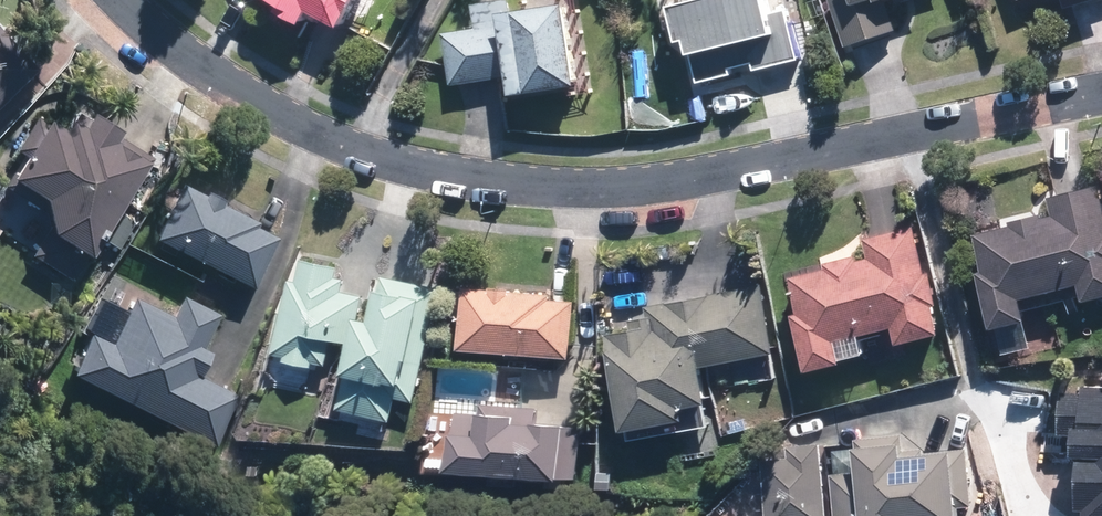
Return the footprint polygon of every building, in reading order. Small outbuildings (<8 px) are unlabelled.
[(296,8),(292,14),(317,28),(325,15),(355,31),(372,0),(283,0),(296,8)] [(755,0),(683,0),(658,6),(667,42),(676,40),(679,54),(684,53),(691,82),(725,74),(724,68),(747,62),(748,69),(792,59),(781,10),(758,15),(755,0)] [(839,47),(891,30),(882,2),(888,0),(889,4),(902,0),(824,0),(839,47)] [(1060,9),(1088,0),(1057,0),(1060,9)] [(568,85),(555,3),(488,14),(490,27),(471,31),(470,27),(436,33),(445,86),(498,77),(501,96),(568,85)] [(40,71),(0,28),(0,108),(40,71)] [(75,283),(155,160),(124,139),(127,133),(98,116),(94,122),(82,114),(71,133),(55,124),(53,126),(39,118),(19,152),(31,159),(17,183),(51,203),(55,226),(36,257),(75,283)] [(159,242),(257,290),(282,239),(260,228),(261,224),(225,206),(227,202),(211,194),(210,197),(187,185),(159,242)] [(1092,186),(1042,198),(1046,216),(1036,219),(1035,214),(1004,222),(1005,226),(968,235),(978,276),(970,273),(983,330),(1018,323),(1013,299),(1072,285),(1076,303),(1101,297),(1101,224),(1092,186)] [(137,222),(124,216),(109,243),(122,250),(137,222)] [(919,275),(909,227),(859,238),(863,259),(853,261),(851,255),(819,264),(820,269),(784,278),(792,314),(784,316),(797,372),(832,365),(828,342),(885,328),(888,344),(932,334),(926,306),(931,305),(924,273),(919,275)] [(408,403),(434,289),(378,276),(374,293),(368,292),(361,322),(352,320),(358,296),(336,290),(339,280),(330,277),(332,267),(297,260),(292,283),(282,281),(265,355),(278,357),(277,361),(306,368),(307,364),(320,366),(326,342),(339,344),(332,375),(337,377),(330,410),(383,422),(388,398),(408,403)] [(612,433),(675,421),(672,408),(697,404),(692,368),(770,353),(757,285),(640,307),(642,318),(623,321),(625,331),(600,335),(603,351),(599,351),(612,433)] [(503,292),(503,289),(485,288),(485,291),(455,288),(455,290),(450,290),(448,318),(453,318),(451,351),(564,359),(568,302),(544,301),(544,295),(503,292)] [(77,377),(218,449),(243,398),(203,377),(215,355),(205,349),(223,315),(186,298),(176,317),(139,298),(115,345),(97,336),(77,377)] [(1077,387),(1077,393),(1054,393),(1052,435),(1063,436),(1062,459),(1069,459),(1068,510),(1076,511),(1076,515),(1101,515),(1101,388),(1077,387)] [(543,418),(544,402),(483,398),(482,408),(475,407),(474,429),(443,427),(441,466),(578,474),(581,420),(543,418)] [(897,435),(850,439),(851,448),(845,448),(848,474),(826,476),(829,515),(954,515),(954,508),(966,507),(961,449),(924,452),(924,454),(918,454),(918,449),(898,451),(897,435)] [(814,444),(782,447),(783,459),(754,461),(759,515),(821,515),(814,444)]
